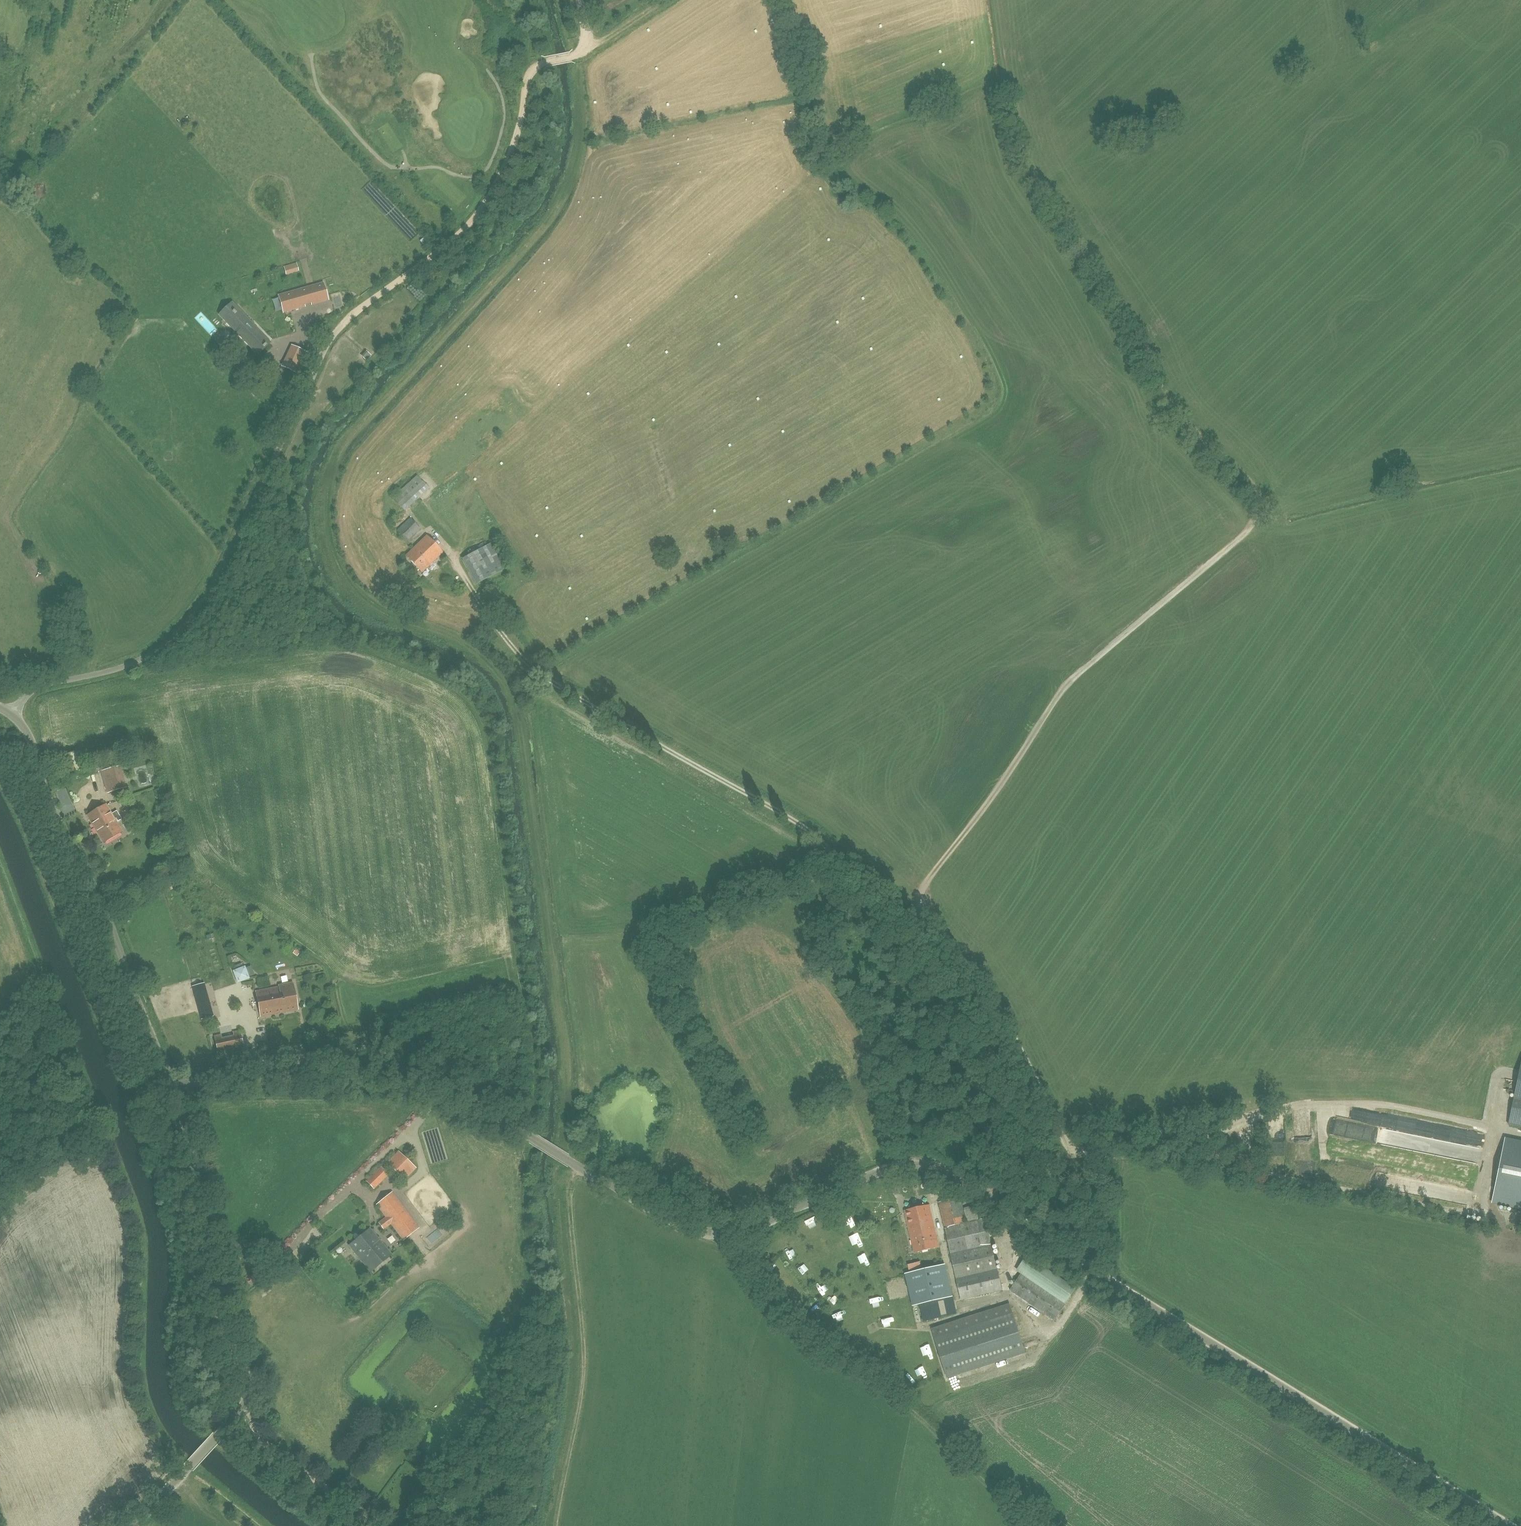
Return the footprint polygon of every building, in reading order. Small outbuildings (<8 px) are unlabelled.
[(310,301),(311,305),(328,300),(323,282),(283,294),(288,311),(305,306),(304,303),(310,301)] [(229,325),(256,354),(263,348),(266,346),(266,345),(269,342),(251,322),(251,323),(245,317),(238,309),(234,312),(233,311),(232,312),(233,314),(225,321),(229,325)] [(299,374),(308,354),(294,347),(284,368),(299,374)] [(405,511),(430,489),(417,475),(392,497),(405,511)] [(406,542),(420,529),(409,517),(396,530),(406,542)] [(442,553),(426,536),(406,556),(422,573),(442,553)] [(490,543),(462,558),(476,584),(504,569),(490,543)] [(121,765),(101,770),(102,771),(101,771),(106,793),(126,788),(121,765)] [(156,799),(164,796),(162,788),(154,790),(156,799)] [(122,832),(116,822),(121,819),(117,810),(111,813),(106,804),(87,815),(103,843),(122,832)] [(233,967),(238,980),(254,974),(250,965),(244,968),(243,968),(241,963),(233,967)] [(279,987),(255,991),(260,1016),(298,1009),(293,983),(278,985),(279,987)] [(196,1000),(201,1019),(212,1017),(207,997),(196,1000)] [(240,1031),(232,1032),(233,1035),(222,1038),(221,1035),(214,1036),(218,1054),(244,1048),(240,1031)] [(1508,1125),(1520,1127),(1520,1063),(1508,1125)] [(1493,1201),(1520,1206),(1520,1142),(1506,1138),(1493,1201)] [(414,1167),(398,1152),(387,1163),(403,1179),(414,1167)] [(367,1181),(373,1189),(388,1175),(381,1167),(367,1181)] [(378,1223),(383,1229),(391,1223),(403,1240),(418,1227),(392,1193),(376,1205),(386,1217),(378,1223)] [(985,1218),(979,1220),(965,1223),(960,1198),(939,1203),(961,1300),(1002,1290),(985,1218)] [(904,1211),(914,1253),(939,1248),(929,1205),(904,1211)] [(370,1229),(349,1246),(370,1271),(391,1254),(370,1229)] [(442,1229),(431,1238),(436,1245),(448,1235),(442,1229)] [(1055,1320),(1066,1304),(1076,1289),(1026,1255),(1016,1271),(1021,1274),(1010,1290),(1055,1320)] [(952,1297),(944,1264),(910,1273),(918,1305),(952,1297)] [(919,1305),(922,1321),(956,1314),(953,1297),(919,1305)] [(930,1328),(946,1378),(1025,1353),(1009,1303),(930,1328)]
